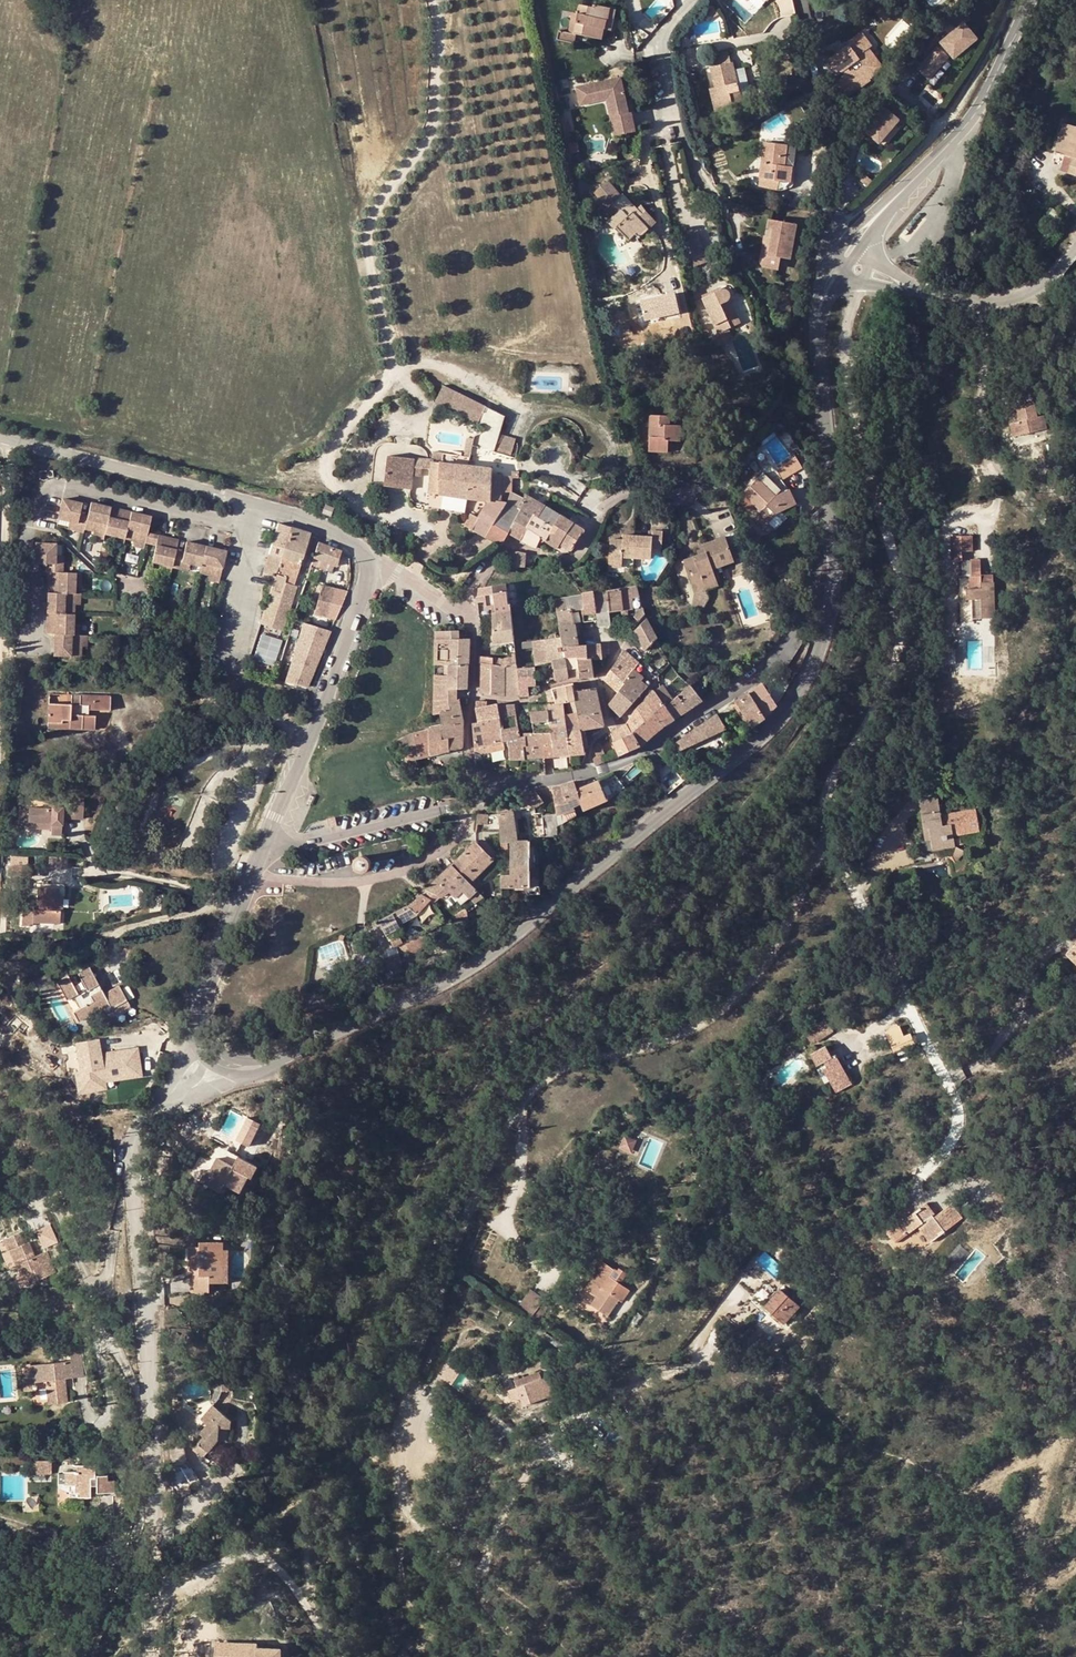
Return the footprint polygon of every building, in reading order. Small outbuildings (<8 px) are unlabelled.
[(855,8),(867,5),(866,0),(853,0),(855,8)] [(925,66),(936,75),(956,52),(955,51),(958,48),(964,55),(988,33),(974,18),(978,15),(970,6),(957,17),(965,25),(949,39),(951,41),(948,45),(946,43),(925,66)] [(605,21),(606,8),(595,7),(595,11),(577,9),(576,19),(570,18),(567,36),(558,35),(557,42),(574,45),(574,39),(602,43),(604,31),(593,29),(594,20),(605,21)] [(614,10),(606,8),(605,21),(594,20),(593,29),(604,31),(611,32),(614,10)] [(940,15),(937,12),(930,18),(933,21),(940,15)] [(708,13),(700,16),(707,22),(711,21),(708,13)] [(829,64),(839,78),(844,75),(852,69),(855,72),(847,79),(833,89),(843,102),(860,90),(861,91),(873,83),(872,81),(887,70),(871,50),(875,48),(864,34),(848,45),(850,49),(829,64)] [(709,103),(712,114),(750,104),(741,69),(732,71),(730,64),(728,64),(726,52),(706,57),(708,68),(707,69),(711,89),(714,101),(709,103)] [(852,69),(844,75),(847,79),(855,72),(852,69)] [(627,117),(620,81),(576,90),(579,108),(602,104),(606,103),(609,120),(615,119),(618,139),(634,136),(630,116),(627,117)] [(706,90),(709,103),(714,101),(711,89),(706,90)] [(609,120),(606,103),(602,104),(610,140),(618,139),(615,119),(609,120)] [(913,126),(921,118),(908,106),(901,114),(894,107),(875,129),(888,142),(908,121),(913,126)] [(1069,154),(1075,125),(1067,123),(1060,152),(1069,154)] [(786,163),(787,144),(762,142),(761,161),(758,162),(757,191),(778,193),(779,178),(794,180),(796,164),(786,163)] [(786,163),(796,164),(797,145),(787,144),(786,163)] [(1069,154),(1066,172),(1072,174),(1075,156),(1069,154)] [(610,185),(596,197),(609,214),(608,216),(615,223),(611,227),(619,236),(621,234),(629,242),(634,238),(638,243),(649,233),(638,221),(640,218),(625,200),(624,201),(610,185)] [(638,221),(649,233),(657,226),(645,214),(640,218),(638,221)] [(773,230),(768,255),(791,260),(797,224),(769,219),(767,229),(773,230)] [(688,240),(695,258),(705,254),(699,236),(688,240)] [(634,269),(623,275),(631,287),(641,282),(634,269)] [(717,340),(738,332),(729,308),(733,301),(729,292),(706,300),(712,315),(708,316),(717,340)] [(744,330),(733,301),(729,308),(738,332),(744,330)] [(444,384),(434,402),(478,423),(487,405),(444,384)] [(1022,420),(1033,417),(1038,416),(1035,405),(1019,410),(1022,420)] [(1022,420),(1010,423),(1014,438),(1050,429),(1046,414),(1038,416),(1042,428),(1037,429),(1033,417),(1022,420)] [(1042,428),(1038,416),(1033,417),(1037,429),(1042,428)] [(671,455),(671,444),(678,444),(678,430),(674,430),(674,419),(652,419),(652,455),(671,455)] [(678,430),(678,444),(686,444),(686,431),(678,430)] [(499,432),(493,450),(511,456),(516,437),(499,432)] [(411,490),(412,479),(413,471),(414,459),(388,456),(385,486),(392,487),(411,490)] [(789,467),(794,477),(807,471),(801,459),(789,467)] [(440,494),(470,499),(471,466),(432,462),(432,472),(430,485),(430,494),(440,495),(440,494)] [(512,472),(512,477),(502,476),(502,475),(493,474),(493,469),(471,466),(470,499),(489,501),(492,502),(492,500),(501,501),(502,493),(511,493),(513,493),(513,478),(519,479),(520,472),(512,472)] [(786,482),(794,477),(789,467),(781,472),(786,482)] [(420,471),(413,471),(412,479),(422,479),(423,471),(424,471),(424,469),(421,468),(420,471)] [(763,512),(756,519),(765,529),(771,524),(777,514),(799,504),(789,487),(781,491),(764,473),(744,494),(763,512)] [(511,493),(508,502),(518,508),(519,507),(524,499),(513,493),(511,493)] [(538,518),(545,506),(526,496),(524,499),(519,507),(522,509),(534,516),(538,518)] [(135,540),(145,543),(147,532),(152,516),(91,501),(88,514),(80,512),(82,503),(63,497),(58,517),(69,520),(78,522),(76,529),(83,531),(84,528),(94,530),(104,533),(114,535),(125,538),(135,540)] [(501,501),(492,500),(492,502),(489,501),(479,518),(480,518),(473,530),(487,537),(508,502),(501,501)] [(522,509),(519,507),(518,508),(508,502),(487,537),(503,546),(510,534),(509,533),(522,509)] [(332,516),(335,508),(326,505),(323,513),(332,516)] [(546,507),(545,506),(538,518),(554,528),(561,516),(546,507)] [(509,533),(510,534),(521,540),(534,516),(522,509),(509,533)] [(467,527),(472,529),(473,530),(480,518),(479,518),(471,514),(465,526),(467,527)] [(526,542),(532,545),(537,548),(542,538),(546,541),(554,528),(538,518),(534,516),(521,540),(526,542)] [(561,544),(571,551),(585,531),(561,516),(554,528),(546,541),(557,548),(558,549),(561,544)] [(67,527),(76,529),(78,522),(69,520),(67,527)] [(283,557),(292,527),(279,523),(270,553),(282,557),(283,557)] [(293,560),(302,563),(311,534),(292,527),(283,557),(282,557),(276,576),(272,589),(282,592),(286,582),(293,560)] [(624,561),(625,556),(634,557),(632,547),(665,544),(666,532),(656,531),(656,532),(655,537),(652,536),(629,534),(629,539),(625,539),(613,538),(611,559),(624,561)] [(153,534),(147,532),(145,543),(151,544),(155,545),(158,535),(153,534)] [(176,551),(178,540),(158,535),(155,545),(151,561),(161,563),(172,566),(188,570),(190,565),(200,567),(199,573),(209,575),(219,577),(226,551),(186,542),(184,552),(176,551)] [(965,559),(965,550),(975,550),(975,535),(952,535),(952,559),(965,559)] [(543,550),(543,548),(546,541),(542,538),(537,548),(543,550)] [(731,539),(708,546),(710,550),(711,554),(703,556),(688,560),(695,583),(704,580),(706,586),(720,583),(717,571),(739,564),(731,539)] [(319,542),(314,557),(335,565),(338,566),(342,552),(319,542)] [(759,543),(755,545),(760,555),(764,553),(759,543)] [(60,574),(62,558),(55,557),(56,546),(37,544),(35,564),(46,564),(45,573),(48,573),(42,635),(49,636),(47,656),(74,659),(75,650),(76,638),(74,638),(68,637),(69,627),(71,607),(72,597),(73,587),(74,576),(60,574)] [(563,553),(571,551),(561,544),(558,549),(563,553)] [(665,544),(632,547),(634,557),(653,559),(654,547),(664,549),(665,544)] [(519,563),(519,561),(520,555),(520,552),(519,552),(510,553),(509,564),(519,563)] [(270,553),(264,574),(276,576),(282,557),(270,553)] [(335,565),(314,557),(312,564),(333,572),(335,565)] [(302,563),(293,560),(286,582),(295,585),(302,563)] [(171,571),(172,566),(161,563),(160,569),(171,571)] [(971,621),(997,620),(994,585),(993,586),(982,586),(981,578),(981,563),(962,564),(962,580),(970,579),(970,590),(966,590),(967,606),(970,606),(971,621)] [(981,578),(982,586),(993,586),(993,577),(981,578)] [(695,583),(698,594),(722,587),(720,583),(706,586),(704,580),(695,583)] [(282,592),(272,589),(260,625),(274,629),(286,633),(300,587),(295,585),(286,582),(282,592)] [(516,583),(509,584),(511,606),(518,605),(516,583)] [(493,614),(512,610),(511,606),(509,584),(485,588),(480,588),(479,602),(485,602),(485,609),(493,608),(493,614)] [(633,598),(642,597),(639,585),(608,590),(610,612),(622,611),(628,610),(634,610),(633,598)] [(315,614),(335,620),(347,591),(323,586),(315,614)] [(529,589),(530,603),(538,602),(538,589),(529,589)] [(595,593),(600,627),(611,627),(612,627),(610,612),(608,590),(595,593)] [(586,612),(584,613),(585,627),(600,627),(595,593),(582,595),(585,610),(586,610),(586,612)] [(586,610),(585,610),(582,595),(562,598),(564,607),(566,612),(572,610),(573,612),(583,610),(584,613),(586,612),(586,610)] [(562,598),(555,599),(560,628),(575,625),(575,622),(573,612),(572,610),(566,612),(564,607),(562,598)] [(634,617),(640,622),(646,615),(644,608),(634,617)] [(493,644),(501,643),(515,641),(512,610),(493,614),(493,644)] [(658,639),(648,619),(635,631),(646,650),(658,639)] [(331,631),(303,622),(285,681),(307,687),(331,631)] [(563,637),(565,647),(565,648),(577,647),(579,647),(578,639),(575,625),(560,628),(562,637),(563,637)] [(436,665),(470,664),(470,639),(460,639),(453,640),(453,631),(437,631),(436,665)] [(283,642),(265,637),(255,670),(273,675),(283,642)] [(551,639),(540,641),(534,642),(537,666),(554,662),(567,660),(566,659),(565,651),(560,652),(559,648),(565,647),(563,637),(562,637),(551,639)] [(516,654),(515,641),(501,643),(502,646),(505,646),(506,655),(513,654),(516,654)] [(587,646),(588,659),(592,659),(603,659),(603,654),(610,654),(610,645),(587,646)] [(587,646),(579,647),(577,647),(579,659),(588,659),(587,646)] [(565,648),(565,651),(566,659),(579,659),(577,647),(565,648)] [(625,684),(624,683),(639,663),(632,656),(625,650),(621,654),(622,655),(611,671),(605,680),(619,693),(625,684)] [(493,658),(480,657),(480,689),(486,694),(494,695),(493,666),(493,658)] [(521,696),(518,669),(518,668),(517,657),(514,658),(507,658),(504,659),(493,658),(493,666),(506,667),(506,697),(521,699),(521,696)] [(581,678),(579,659),(566,659),(567,660),(569,678),(568,678),(569,679),(581,678)] [(579,659),(581,678),(595,678),(592,659),(588,659),(579,659)] [(554,662),(557,680),(568,677),(568,678),(569,678),(567,660),(554,662)] [(625,684),(619,693),(610,705),(622,717),(631,707),(651,684),(639,673),(644,667),(640,663),(639,663),(624,683),(625,684)] [(938,663),(937,674),(950,675),(951,663),(938,663)] [(469,689),(470,664),(436,665),(435,689),(458,689),(469,689)] [(493,666),(494,695),(506,697),(506,667),(493,666)] [(536,668),(518,669),(521,696),(530,694),(529,687),(529,681),(531,678),(537,678),(536,668)] [(763,684),(749,693),(765,718),(777,705),(776,703),(790,691),(781,677),(775,681),(771,675),(763,684)] [(529,687),(538,686),(537,678),(531,678),(529,681),(529,687)] [(703,686),(698,678),(693,682),(699,689),(703,686)] [(574,691),(575,691),(574,684),(572,684),(566,685),(559,687),(553,689),(556,700),(557,704),(564,704),(564,703),(569,702),(576,701),(574,691)] [(675,719),(703,701),(691,685),(673,701),(673,702),(666,708),(675,719)] [(673,701),(662,687),(656,693),(655,694),(666,708),(673,702),(673,701)] [(574,691),(576,701),(578,713),(579,715),(602,711),(601,708),(599,698),(597,688),(575,691),(574,691)] [(435,689),(434,715),(441,714),(441,713),(451,711),(450,707),(458,701),(458,689),(435,689)] [(471,692),(470,689),(469,689),(458,689),(458,701),(460,699),(461,706),(468,707),(471,692)] [(550,700),(551,700),(556,700),(553,689),(547,691),(548,697),(549,697),(550,700)] [(666,708),(655,694),(656,693),(654,691),(645,699),(660,720),(664,726),(675,719),(666,708)] [(742,711),(752,727),(765,718),(749,693),(736,701),(742,711)] [(68,721),(68,729),(93,730),(94,716),(86,715),(87,710),(109,710),(109,696),(70,695),(70,704),(47,704),(47,724),(60,724),(60,722),(68,721)] [(443,725),(443,740),(449,739),(464,735),(464,730),(464,722),(461,706),(460,699),(458,701),(450,707),(451,711),(441,713),(441,714),(443,725)] [(645,699),(634,712),(635,712),(628,724),(627,724),(640,747),(641,746),(657,731),(653,726),(660,720),(645,699)] [(498,707),(499,707),(499,705),(488,707),(488,702),(476,701),(476,709),(478,722),(500,718),(498,707)] [(569,702),(571,714),(578,713),(576,701),(569,702)] [(557,704),(552,705),(549,705),(551,722),(552,727),(560,727),(563,737),(568,737),(567,731),(566,715),(564,704),(557,704)] [(551,722),(549,705),(530,706),(533,724),(551,722)] [(498,707),(500,718),(502,729),(519,726),(518,723),(516,707),(516,706),(499,707),(498,707)] [(579,715),(581,729),(582,729),(585,728),(585,729),(605,726),(602,711),(579,715)] [(737,714),(748,730),(752,727),(742,711),(737,714)] [(578,713),(571,714),(566,715),(567,731),(581,729),(579,715),(578,713)] [(690,732),(697,742),(727,728),(717,714),(698,726),(690,732)] [(478,723),(473,723),(475,748),(489,745),(486,732),(502,729),(500,718),(478,722),(478,723)] [(653,726),(657,731),(664,726),(660,720),(653,726)] [(60,724),(47,724),(47,729),(68,729),(68,721),(60,722),(60,724)] [(551,722),(533,724),(534,733),(552,732),(552,727),(551,722)] [(614,741),(620,755),(640,747),(627,724),(613,734),(614,741)] [(443,725),(430,728),(430,730),(430,756),(443,752),(443,740),(443,725)] [(519,726),(502,729),(505,741),(508,741),(509,746),(510,759),(522,758),(526,758),(524,746),(519,747),(518,739),(522,738),(522,737),(519,726)] [(552,727),(552,732),(553,737),(563,737),(560,727),(552,727)] [(489,745),(491,752),(505,749),(505,741),(502,729),(486,732),(489,745)] [(568,737),(571,755),(572,755),(573,765),(584,762),(586,755),(587,754),(582,729),(581,729),(567,731),(568,737)] [(430,730),(415,734),(420,758),(430,756),(430,730)] [(545,762),(546,762),(545,757),(552,756),(556,756),(553,737),(552,732),(534,733),(528,733),(528,734),(526,734),(525,734),(525,736),(525,737),(527,745),(524,746),(526,758),(528,758),(528,771),(544,769),(545,769),(545,762)] [(675,751),(675,752),(697,742),(690,732),(672,746),(675,751)] [(420,758),(415,734),(399,741),(410,761),(416,759),(420,758)] [(450,751),(463,747),(464,735),(449,739),(450,751)] [(527,745),(525,737),(522,738),(518,739),(519,747),(524,746),(527,745)] [(563,737),(553,737),(556,756),(571,755),(568,737),(563,737)] [(595,749),(597,755),(610,750),(606,741),(598,745),(595,749)] [(475,756),(491,752),(489,745),(475,748),(475,756)] [(601,764),(601,763),(613,759),(610,750),(597,755),(592,757),(592,760),(592,767),(601,764)] [(424,769),(427,777),(436,773),(433,766),(424,769)] [(424,769),(413,772),(416,781),(427,777),(424,769)] [(608,800),(626,786),(615,772),(607,777),(600,780),(608,800)] [(577,789),(582,803),(581,803),(584,811),(608,800),(600,780),(596,782),(578,789),(577,789)] [(582,803),(577,789),(578,789),(575,781),(564,785),(553,788),(557,813),(557,814),(575,808),(575,805),(581,803),(582,803)] [(536,791),(526,796),(535,808),(544,802),(536,791)] [(63,835),(63,818),(63,812),(64,799),(50,798),(49,809),(29,809),(29,811),(20,811),(20,827),(28,828),(28,821),(50,821),(50,829),(50,834),(63,835)] [(74,812),(74,818),(84,819),(84,802),(75,802),(74,812)] [(944,819),(940,804),(926,807),(936,853),(957,849),(956,840),(982,834),(977,812),(944,819)] [(575,808),(557,814),(559,825),(577,815),(575,808)] [(501,842),(508,842),(511,842),(511,841),(517,841),(513,811),(499,813),(500,829),(501,842)] [(489,815),(478,815),(477,824),(488,824),(488,830),(500,829),(499,813),(495,813),(489,815)] [(557,813),(544,815),(544,836),(558,836),(558,827),(558,826),(559,825),(557,814),(557,813)] [(327,819),(329,827),(337,826),(335,817),(327,819)] [(28,821),(28,828),(50,829),(50,821),(28,821)] [(453,865),(470,883),(471,882),(494,859),(477,841),(453,865)] [(530,887),(531,887),(530,847),(530,841),(517,841),(511,841),(511,842),(511,874),(505,874),(502,874),(501,887),(502,887),(530,887)] [(534,847),(530,847),(531,887),(530,887),(530,894),(541,894),(539,868),(535,868),(534,847)] [(366,856),(363,856),(361,856),(359,857),(357,859),(356,861),(355,863),(355,865),(355,868),(357,870),(359,871),(361,872),(363,872),(365,872),(368,871),(369,870),(371,868),(371,865),(371,863),(371,861),(370,859),(368,857),(366,856)] [(68,857),(48,857),(48,868),(68,869),(68,857)] [(442,897),(449,891),(453,894),(456,897),(462,890),(470,883),(453,865),(446,871),(429,888),(427,890),(442,897)] [(31,866),(14,866),(14,876),(31,877),(31,866)] [(467,895),(476,886),(471,882),(470,883),(462,890),(467,895)] [(486,896),(481,891),(476,886),(467,895),(468,895),(476,903),(486,896)] [(57,913),(58,897),(58,888),(39,888),(38,911),(34,911),(34,923),(61,924),(62,913),(57,913)] [(431,900),(431,901),(433,904),(442,897),(427,890),(426,891),(422,895),(431,900)] [(462,890),(456,897),(460,902),(468,895),(467,895),(462,890)] [(431,901),(431,900),(422,895),(420,897),(414,901),(408,906),(418,914),(431,901)] [(401,924),(418,914),(408,906),(381,921),(391,941),(393,940),(401,935),(403,934),(399,927),(402,926),(401,924)] [(461,912),(451,918),(455,926),(466,922),(466,909),(461,912)] [(404,941),(401,935),(393,940),(396,945),(404,941)] [(383,952),(386,958),(399,951),(396,946),(383,952)] [(1068,955),(1075,964),(1075,948),(1068,955)] [(386,958),(384,958),(389,970),(403,963),(399,951),(386,958)] [(121,985),(106,993),(103,988),(98,991),(96,986),(100,984),(91,967),(80,973),(88,987),(79,992),(70,975),(58,982),(68,999),(76,995),(82,1007),(75,1011),(80,1020),(104,1008),(102,1005),(110,1001),(111,1004),(117,1013),(132,1004),(121,985)] [(814,1036),(810,1039),(816,1048),(819,1046),(820,1047),(838,1035),(829,1021),(812,1033),(814,1036)] [(903,1031),(890,1035),(896,1054),(915,1046),(912,1036),(905,1038),(903,1031)] [(78,1049),(97,1047),(96,1038),(77,1040),(78,1049)] [(98,1058),(97,1047),(78,1049),(81,1069),(84,1088),(102,1086),(100,1075),(113,1073),(113,1078),(138,1074),(135,1050),(103,1054),(104,1058),(98,1058)] [(830,1049),(813,1057),(819,1069),(829,1065),(837,1083),(840,1081),(842,1086),(835,1089),(837,1095),(852,1088),(846,1077),(848,1076),(840,1058),(835,1060),(830,1049)] [(81,1069),(75,1070),(78,1089),(84,1088),(81,1069)] [(766,1094),(762,1097),(766,1102),(770,1098),(766,1094)] [(261,1122),(249,1116),(236,1141),(249,1147),(261,1122)] [(633,1153),(638,1142),(625,1136),(620,1147),(633,1153)] [(225,1160),(215,1174),(207,1183),(223,1195),(229,1188),(242,1197),(252,1183),(255,1185),(264,1173),(246,1160),(239,1170),(225,1160)] [(210,1170),(202,1179),(207,1183),(215,1174),(210,1170)] [(930,1206),(903,1226),(911,1237),(918,1232),(926,1226),(938,1241),(965,1222),(953,1207),(939,1217),(938,1214),(934,1216),(932,1215),(934,1211),(930,1206)] [(46,1224),(31,1230),(39,1249),(54,1242),(46,1224)] [(911,1237),(903,1226),(889,1237),(897,1248),(911,1237)] [(926,1226),(918,1232),(929,1247),(938,1241),(926,1226)] [(0,1239),(0,1241),(4,1250),(7,1249),(15,1266),(9,1269),(17,1286),(51,1271),(43,1251),(31,1256),(27,1247),(23,1249),(15,1232),(0,1239)] [(585,1249),(576,1242),(572,1248),(581,1254),(585,1249)] [(211,1294),(211,1285),(211,1278),(224,1278),(225,1252),(225,1244),(203,1244),(202,1248),(190,1248),(190,1272),(194,1273),(193,1294),(211,1294)] [(564,1254),(552,1247),(548,1254),(560,1261),(564,1254)] [(947,1263),(956,1270),(968,1255),(960,1248),(947,1263)] [(1,1252),(9,1269),(15,1266),(7,1249),(4,1250),(1,1252)] [(232,1252),(225,1252),(224,1278),(211,1278),(211,1285),(231,1285),(232,1252)] [(602,1271),(605,1273),(600,1280),(609,1286),(614,1278),(619,1272),(607,1264),(602,1271)] [(614,1278),(609,1286),(600,1280),(597,1278),(588,1291),(599,1299),(594,1306),(613,1320),(625,1303),(626,1304),(635,1293),(614,1278)] [(782,1292),(768,1307),(789,1325),(803,1310),(782,1292)] [(536,1309),(532,1315),(540,1321),(552,1303),(545,1298),(537,1310),(536,1309)] [(456,1367),(464,1372),(477,1352),(469,1347),(468,1348),(456,1367)] [(27,1368),(28,1381),(21,1382),(18,1382),(19,1396),(32,1395),(31,1385),(43,1385),(44,1409),(64,1407),(63,1383),(81,1381),(80,1352),(67,1353),(68,1364),(27,1368)] [(20,1365),(21,1382),(28,1381),(27,1368),(27,1365),(20,1365)] [(525,1393),(548,1383),(546,1376),(522,1386),(525,1393)] [(548,1383),(525,1393),(525,1395),(517,1398),(520,1406),(529,1403),(531,1408),(562,1395),(556,1380),(548,1383)] [(197,1444),(207,1453),(215,1442),(224,1444),(225,1434),(231,1433),(233,1424),(212,1407),(202,1418),(209,1425),(199,1435),(203,1438),(197,1444)] [(186,1441),(171,1445),(171,1459),(175,1487),(189,1484),(190,1484),(189,1480),(198,1477),(189,1461),(186,1441)] [(207,1453),(197,1444),(192,1450),(203,1458),(207,1453)] [(31,1460),(32,1474),(52,1474),(51,1460),(31,1460)] [(71,1485),(71,1498),(94,1498),(93,1487),(100,1487),(100,1492),(115,1493),(115,1480),(109,1480),(109,1460),(100,1460),(99,1464),(77,1465),(77,1470),(71,1470),(71,1485)] [(63,1485),(71,1485),(71,1470),(63,1470),(63,1485)] [(189,1484),(175,1487),(175,1491),(177,1496),(190,1491),(189,1484)] [(286,1645),(261,1644),(261,1640),(217,1639),(217,1656),(286,1656),(286,1645)]
